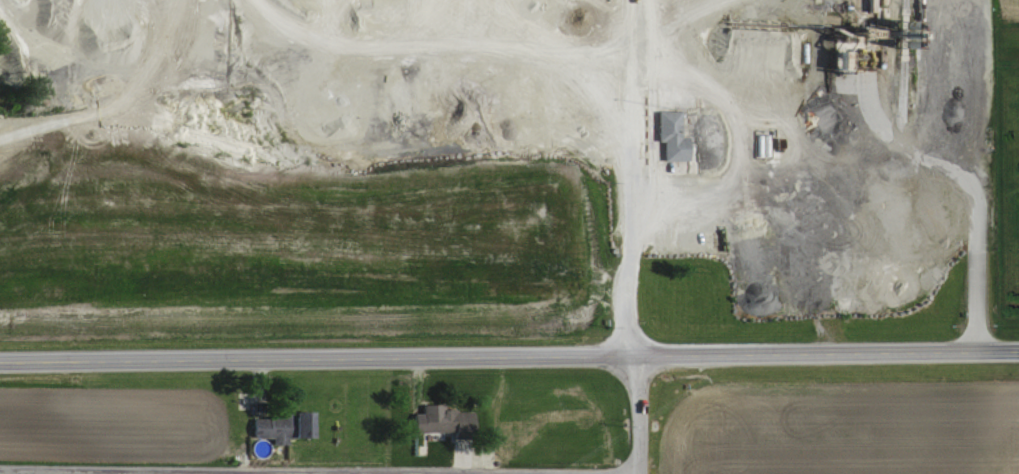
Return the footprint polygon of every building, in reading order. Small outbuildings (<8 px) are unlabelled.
[(676,110),(653,110),(653,140),(658,140),(659,160),(683,159),(682,136),(677,136),(676,110)] [(416,404),(417,412),(407,413),(408,432),(443,430),(443,403),(416,404)] [(267,444),(283,444),(283,410),(271,410),(271,416),(247,416),(246,436),(267,437),(267,444)] [(284,411),(285,438),(308,437),(307,410),(284,411)] [(453,425),(465,427),(467,414),(456,411),(453,425)]
